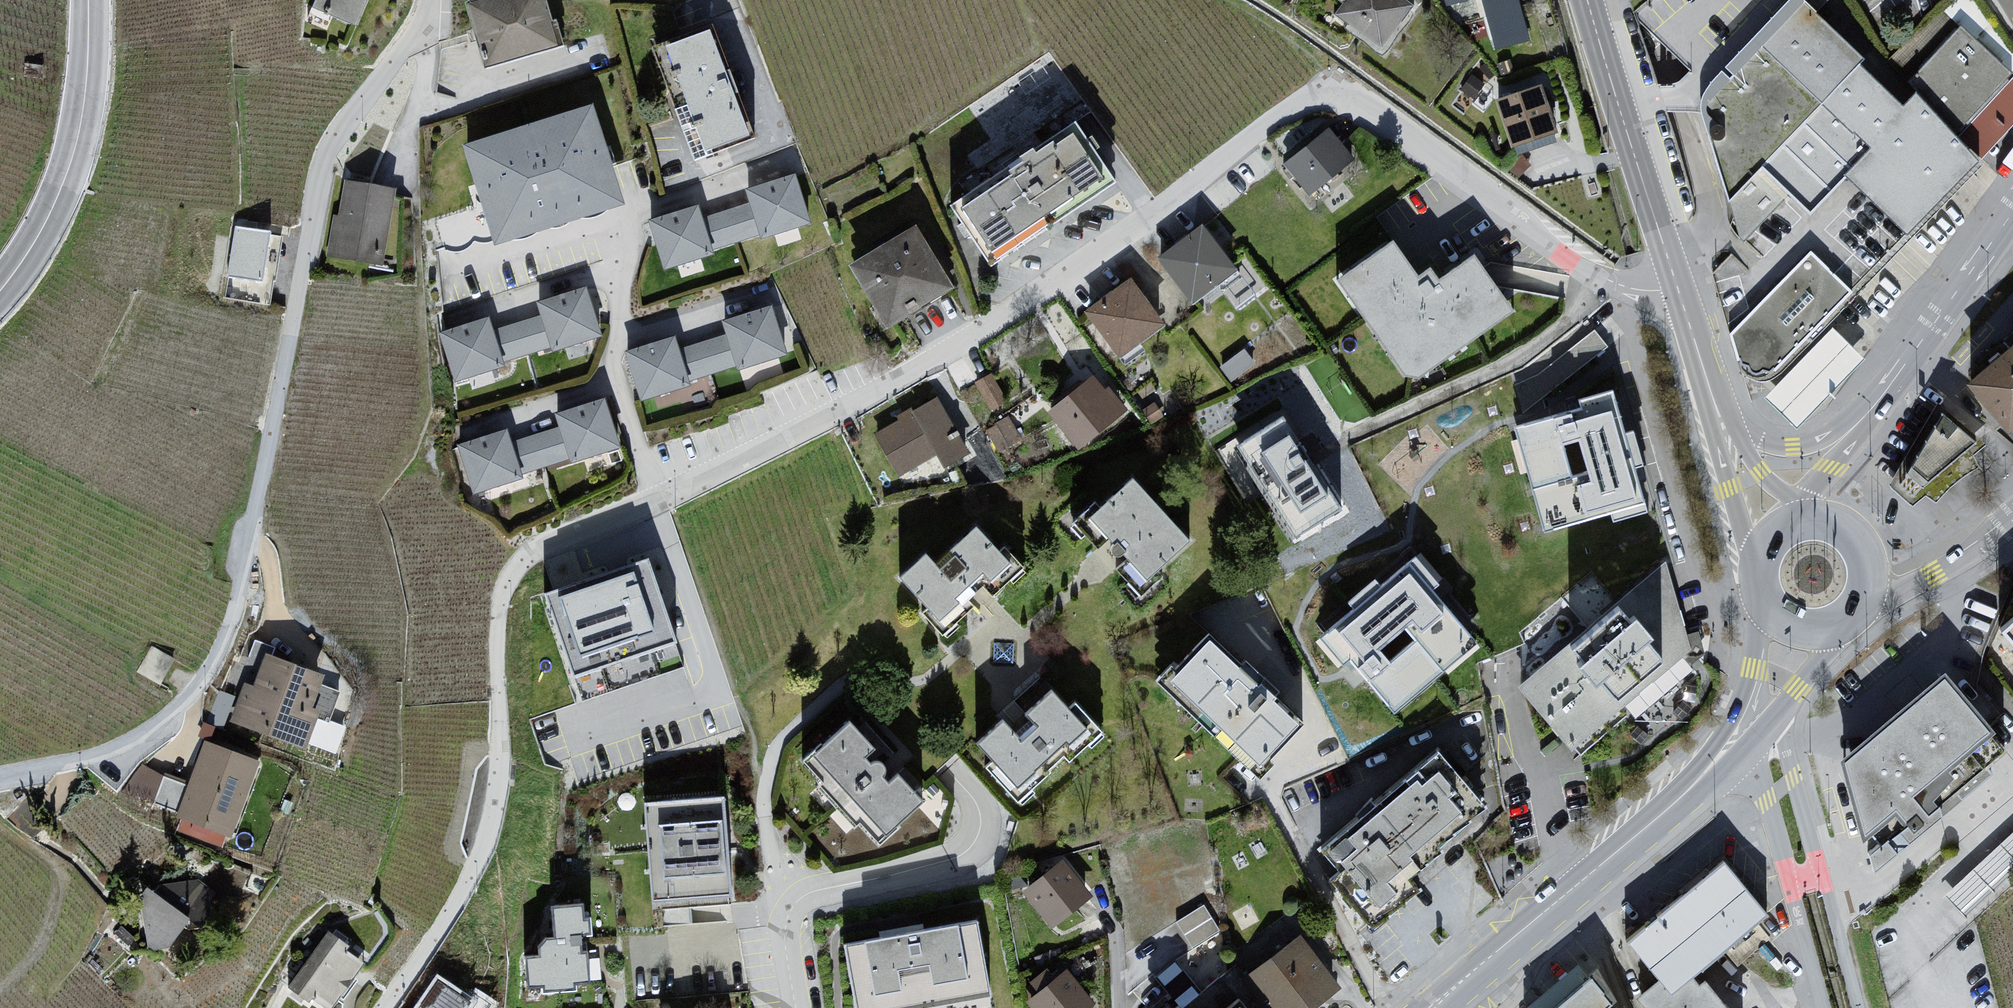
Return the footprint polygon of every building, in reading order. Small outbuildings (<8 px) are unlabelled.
[(307,12),(349,28),(362,0),(313,0),(307,12)] [(459,5),(481,71),(558,48),(541,0),(477,0),(459,5)] [(1332,17),(1380,53),(1410,8),(1397,0),(1345,0),(1332,17)] [(1444,10),(1472,0),(1441,0),(1444,10)] [(1490,50),(1528,43),(1517,0),(1478,0),(1490,50)] [(2012,13),(2012,0),(2002,0),(2012,13)] [(657,47),(694,161),(750,141),(710,30),(657,47)] [(1905,84),(1977,159),(2012,122),(2012,82),(1957,30),(1905,84)] [(1698,88),(1706,99),(1734,77),(1725,67),(1698,88)] [(1536,87),(1490,101),(1509,148),(1552,134),(1536,87)] [(588,108),(458,147),(488,245),(618,203),(588,108)] [(1109,186),(1066,126),(948,202),(992,259),(1109,186)] [(1323,135),(1280,167),(1306,196),(1352,161),(1323,135)] [(1752,170),(1752,156),(1732,156),(1732,146),(1720,146),(1720,170),(1752,170)] [(793,177),(741,191),(746,208),(753,236),(755,243),(808,228),(793,177)] [(390,192),(340,182),(332,217),(327,216),(322,260),(375,268),(390,192)] [(692,208),(645,222),(659,271),(709,253),(699,222),(692,208)] [(746,208),(699,222),(709,253),(753,236),(746,208)] [(272,231),(236,224),(226,276),(263,282),(272,231)] [(910,226),(845,266),(882,329),(948,289),(910,226)] [(1197,228),(1154,259),(1188,304),(1232,270),(1197,228)] [(1805,252),(1726,336),(1736,372),(1746,378),(1756,380),(1770,372),(1846,291),(1805,252)] [(1441,303),(1407,253),(1352,291),(1418,391),(1436,395),(1531,331),(1492,270),(1441,303)] [(1123,279),(1077,312),(1115,357),(1161,328),(1123,279)] [(583,289),(531,304),(536,319),(546,350),(547,354),(597,338),(583,289)] [(767,309),(719,324),(722,338),(730,369),(731,373),(781,355),(767,309)] [(536,319),(488,332),(498,364),(546,350),(536,319)] [(485,320),(435,335),(450,383),(499,367),(498,364),(488,332),(485,320)] [(1573,340),(1583,359),(1609,345),(1599,327),(1573,340)] [(1862,358),(1830,328),(1766,395),(1797,425),(1862,358)] [(722,338),(675,352),(683,382),(730,369),(722,338)] [(671,341),(621,352),(636,401),(684,386),(683,382),(675,352),(671,341)] [(1967,385),(2007,427),(2012,422),(2012,347),(1967,385)] [(995,370),(978,376),(989,407),(1005,401),(995,370)] [(1089,374),(1045,414),(1072,454),(1120,414),(1089,374)] [(1621,392),(1514,424),(1549,540),(1655,508),(1621,392)] [(598,401),(549,414),(553,429),(563,460),(564,464),(612,449),(598,401)] [(934,401),(870,435),(895,475),(931,458),(939,470),(966,457),(934,401)] [(1940,414),(1889,481),(1908,500),(1974,443),(1940,414)] [(553,429),(505,444),(514,475),(563,460),(553,429)] [(1354,524),(1297,430),(1246,461),(1303,555),(1354,524)] [(501,432),(454,447),(470,493),(516,480),(514,475),(505,444),(501,432)] [(1126,478),(1079,522),(1134,588),(1186,542),(1126,478)] [(921,552),(893,579),(917,608),(913,613),(940,639),(971,609),(963,601),(976,589),(983,599),(1020,568),(998,546),(993,552),(972,527),(932,565),(921,552)] [(647,557),(543,592),(572,676),(676,641),(647,557)] [(1659,562),(1513,687),(1571,750),(1689,653),(1659,562)] [(1475,648),(1411,571),(1334,634),(1358,665),(1398,711),(1475,648)] [(1202,639),(1165,682),(1249,780),(1267,764),(1263,760),(1296,726),(1270,704),(1276,694),(1259,683),(1256,688),(1202,639)] [(238,686),(226,726),(296,751),(313,715),(308,710),(318,678),(259,657),(248,690),(238,686)] [(1985,731),(1937,675),(1835,760),(1858,840),(1985,731)] [(968,745),(1015,800),(1058,759),(1064,765),(1096,732),(1071,704),(1061,711),(1045,693),(1018,716),(1028,724),(1012,742),(996,721),(968,745)] [(796,762),(871,845),(915,801),(909,796),(917,791),(898,769),(881,783),(877,780),(860,762),(873,754),(842,723),(796,762)] [(169,823),(223,839),(250,765),(198,743),(169,823)] [(1432,751),(1313,853),(1332,873),(1325,881),(1366,930),(1476,806),(1432,751)] [(727,905),(721,796),(633,800),(642,908),(727,905)] [(2012,860),(2012,829),(1947,891),(1962,908),(2012,860)] [(1057,863),(1016,896),(1047,931),(1087,898),(1057,863)] [(1717,865),(1618,942),(1654,983),(1664,994),(1682,980),(1761,918),(1717,865)] [(141,891),(133,905),(152,968),(179,926),(187,938),(207,923),(197,884),(141,891)] [(1180,915),(1193,940),(1219,927),(1206,902),(1180,915)] [(578,907),(544,908),(546,939),(540,937),(531,949),(531,957),(521,958),(524,991),(533,996),(570,992),(570,986),(581,986),(580,951),(575,951),(576,938),(587,940),(585,922),(579,916),(578,907)] [(844,944),(854,1007),(905,1007),(988,993),(974,920),(844,944)] [(1243,978),(1265,1007),(1312,1007),(1340,987),(1301,935),(1243,978)] [(345,943),(300,1000),(311,1007),(356,1007),(377,981),(362,970),(369,961),(345,943)] [(410,1007),(484,1007),(492,994),(477,985),(473,992),(432,969),(410,1007)] [(1610,1002),(1591,972),(1548,1007),(1603,1007),(1610,1002)] [(1021,1004),(1024,1007),(1087,1007),(1091,1005),(1063,973),(1021,1004)] [(1654,983),(1633,999),(1640,1007),(1716,1007),(1700,986),(1691,996),(1682,980),(1664,994),(1654,983)]
